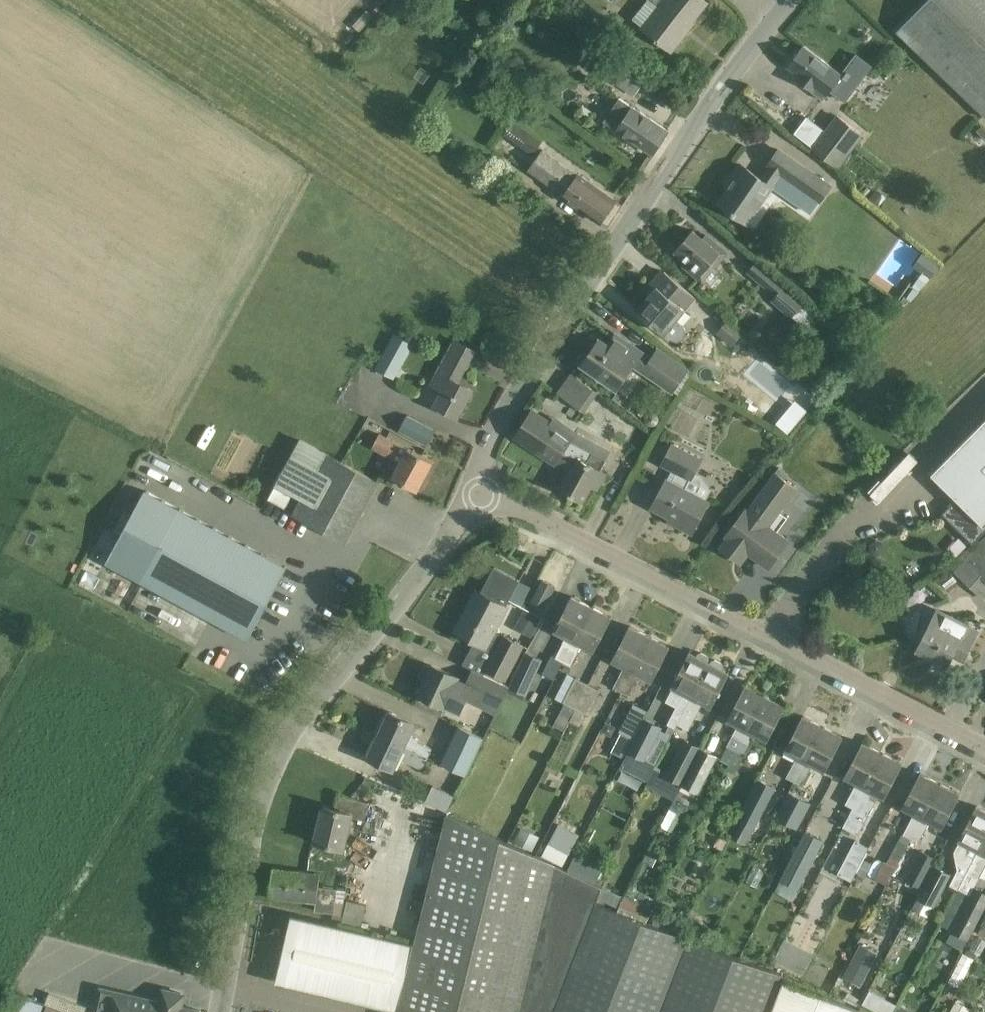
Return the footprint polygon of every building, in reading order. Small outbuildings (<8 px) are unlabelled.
[(657,6),(641,27),(671,50),(694,21),(693,20),(707,1),(705,0),(650,0),(657,6)] [(897,31),(984,115),(984,0),(927,0),(897,31)] [(822,99),(830,89),(844,100),(870,66),(856,55),(841,74),(804,45),(788,66),(799,75),(796,78),(812,90),(811,91),(822,99)] [(621,50),(604,74),(633,95),(650,71),(621,50)] [(619,97),(603,121),(615,129),(616,129),(652,154),(668,130),(631,105),(619,97)] [(838,168),(863,135),(836,114),(811,148),(838,168)] [(513,121),(504,134),(532,155),(542,142),(513,121)] [(806,166),(778,147),(765,166),(767,167),(760,177),(740,163),(732,175),(735,178),(719,202),(747,222),(780,175),(793,184),(806,166)] [(527,171),(562,195),(600,222),(616,201),(543,149),(527,171)] [(705,233),(702,237),(693,229),(674,252),(686,262),(683,265),(703,282),(728,252),(705,233)] [(930,278),(939,265),(922,253),(913,266),(922,273),(912,286),(919,291),(931,279),(930,278)] [(808,332),(822,316),(756,260),(746,272),(774,296),(771,300),(808,332)] [(636,310),(664,333),(672,340),(677,342),(683,339),(685,336),(686,331),(683,326),(676,319),(695,297),(663,270),(645,291),(649,294),(636,310)] [(742,333),(743,332),(728,318),(716,332),(732,345),(733,344),(738,348),(748,338),(742,333)] [(618,388),(632,366),(672,394),(690,368),(658,346),(651,357),(615,333),(608,343),(599,337),(581,363),(618,388)] [(393,335),(375,368),(394,379),(412,345),(393,335)] [(429,383),(442,390),(434,404),(458,417),(473,389),(459,381),(477,349),(455,337),(429,383)] [(714,385),(720,372),(701,363),(695,376),(714,385)] [(585,412),(598,393),(571,373),(557,392),(585,412)] [(608,457),(573,438),(532,411),(515,436),(555,462),(568,471),(558,488),(583,501),(592,485),(597,488),(605,473),(600,470),(608,457)] [(425,443),(433,429),(428,426),(408,415),(405,422),(401,428),(400,429),(415,437),(425,443)] [(931,473),(957,498),(943,513),(973,542),(984,529),(984,419),(931,473)] [(371,448),(399,463),(392,475),(418,489),(433,461),(394,440),(395,437),(382,429),(371,448)] [(293,493),(300,497),(291,514),(345,543),(379,480),(300,438),(276,484),(277,484),(268,500),(285,508),(293,493)] [(672,442),(660,465),(691,481),(703,459),(672,442)] [(789,540),(770,526),(798,488),(784,478),(788,473),(779,466),(775,471),(747,508),(746,508),(725,536),(727,537),(720,546),(741,562),(749,552),(769,567),(789,540)] [(666,479),(651,508),(676,520),(674,523),(692,532),(708,501),(666,479)] [(248,638),(287,566),(149,492),(110,564),(248,638)] [(955,571),(984,598),(984,538),(955,571)] [(472,668),(484,674),(486,670),(507,680),(525,645),(502,633),(501,634),(494,631),(508,606),(505,605),(518,580),(493,567),(480,591),(476,589),(454,630),(474,641),(462,664),(472,668)] [(543,580),(532,600),(544,606),(555,586),(543,580)] [(563,661),(591,605),(572,595),(554,630),(566,636),(555,657),(563,661)] [(591,605),(563,661),(571,665),(582,644),(594,650),(612,616),(591,605)] [(963,658),(978,630),(937,609),(917,649),(947,664),(952,653),(963,658)] [(523,610),(514,628),(531,637),(540,619),(523,610)] [(620,691),(649,635),(629,625),(612,659),(624,666),(613,687),(620,691)] [(649,635),(620,691),(629,695),(640,674),(652,680),(669,646),(649,635)] [(526,696),(543,660),(525,651),(509,686),(508,688),(526,696)] [(697,655),(689,651),(671,685),(673,686),(665,700),(676,706),(667,724),(675,728),(677,723),(678,724),(711,662),(708,661),(708,657),(701,653),(697,655)] [(554,679),(563,661),(555,657),(552,656),(543,673),(554,679)] [(711,662),(678,724),(688,729),(703,701),(712,706),(729,672),(722,668),(721,663),(715,660),(711,662)] [(459,677),(431,664),(430,666),(427,664),(423,666),(419,674),(421,679),(424,680),(417,694),(460,713),(466,701),(496,714),(508,688),(509,686),(484,675),(484,674),(472,668),(465,682),(458,679),(459,677)] [(569,720),(588,683),(567,673),(554,698),(564,703),(553,725),(564,731),(569,720)] [(588,683),(569,720),(580,725),(586,713),(589,714),(601,690),(588,683)] [(726,769),(765,694),(746,684),(727,719),(737,725),(726,746),(728,747),(720,761),(727,764),(725,768),(726,769)] [(784,704),(765,694),(726,769),(733,773),(754,734),(766,740),(784,704)] [(625,755),(644,718),(647,711),(634,704),(620,731),(622,732),(614,749),(625,755)] [(379,731),(429,753),(431,748),(418,741),(419,739),(411,735),(417,723),(389,710),(379,731)] [(793,781),(823,725),(803,715),(785,750),(797,756),(786,777),(793,781)] [(644,718),(625,755),(626,755),(620,766),(647,780),(657,761),(647,756),(662,727),(644,718)] [(459,725),(441,763),(466,775),(483,736),(459,725)] [(842,735),(823,725),(793,781),(801,784),(812,764),(824,770),(842,735)] [(429,753),(379,731),(367,757),(395,770),(400,759),(421,769),(429,753)] [(681,785),(701,747),(684,738),(664,776),(681,785)] [(844,775),(856,782),(845,803),(852,807),(843,826),(882,752),(862,741),(844,775)] [(701,747),(681,785),(698,793),(718,757),(701,747)] [(902,762),(882,752),(843,826),(858,834),(875,801),(869,798),(873,791),(884,796),(902,762)] [(910,838),(940,782),(920,772),(902,806),(914,813),(903,834),(910,838)] [(758,779),(736,821),(753,830),(775,788),(758,779)] [(960,793),(940,782),(910,838),(918,842),(930,821),(942,827),(960,793)] [(432,786),(426,800),(447,810),(454,796),(432,786)] [(798,843),(804,832),(797,828),(810,803),(788,792),(775,817),(776,817),(770,828),(788,837),(798,843)] [(338,796),(335,808),(322,805),(314,841),(344,849),(352,817),(365,820),(369,803),(338,796)] [(984,834),(984,809),(976,805),(958,839),(960,840),(954,851),(957,869),(950,884),(958,888),(984,834)] [(782,973),(595,902),(602,887),(446,813),(397,1011),(767,1011),(782,973)] [(540,837),(521,827),(514,841),(533,850),(540,837)] [(798,843),(780,879),(799,889),(823,840),(804,830),(804,832),(798,843)] [(886,866),(885,866),(877,881),(886,886),(910,838),(903,834),(886,866)] [(958,888),(939,925),(967,940),(984,906),(984,892),(974,886),(984,866),(984,834),(958,888)] [(855,839),(837,874),(851,881),(869,847),(855,839)] [(569,853),(549,843),(542,858),(562,868),(569,853)] [(921,850),(905,880),(920,888),(936,858),(921,850)] [(575,853),(567,870),(595,883),(603,866),(575,853)] [(935,865),(917,897),(935,907),(952,875),(935,865)] [(346,890),(318,886),(320,873),(273,868),(269,896),(316,902),(315,911),(332,913),(331,918),(341,919),(346,890)] [(616,909),(621,900),(601,890),(596,901),(616,909)] [(621,900),(616,909),(647,921),(652,911),(624,896),(622,900),(621,900)] [(342,923),(360,927),(366,905),(347,900),(342,923)] [(652,923),(679,934),(684,922),(676,919),(674,922),(655,915),(652,923)] [(961,985),(974,957),(963,951),(950,979),(961,985)] [(859,1009),(783,980),(771,1011),(858,1011),(859,1009)] [(99,987),(94,1011),(200,1011),(201,1011),(183,1007),(186,994),(162,988),(159,1000),(99,987)] [(43,1005),(9,992),(2,1011),(0,1011),(40,1011),(43,1005)] [(46,1003),(72,1011),(85,1011),(87,1004),(50,992),(46,1003)] [(847,992),(844,1000),(858,1006),(862,999),(847,992)] [(861,1005),(875,1011),(893,1011),(894,1009),(866,994),(861,1005)] [(949,1011),(967,1011),(969,1008),(955,1001),(949,1011)]
